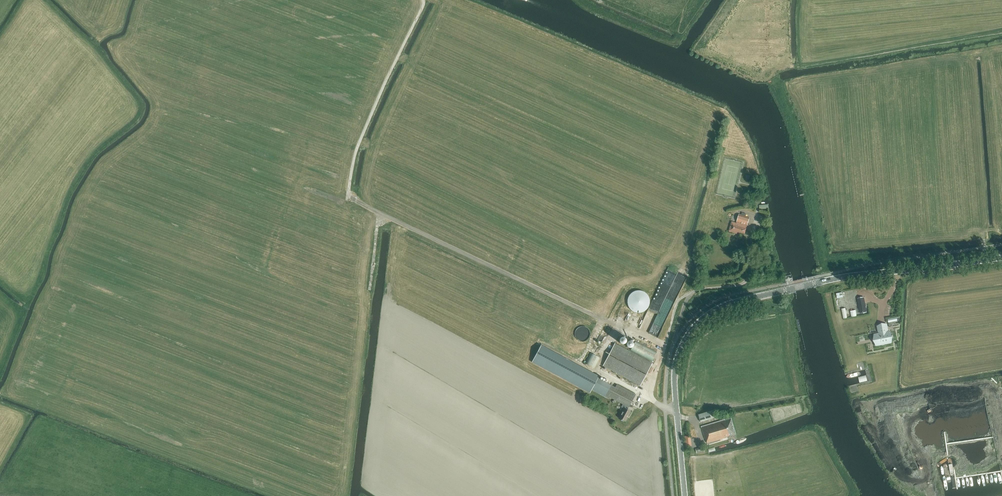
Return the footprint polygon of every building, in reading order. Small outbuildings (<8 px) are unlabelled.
[(745,234),(750,217),(739,214),(736,223),(732,222),(729,231),(737,234),(737,232),(740,233),(740,232),(745,234)] [(638,313),(639,313),(640,312),(641,312),(642,312),(643,312),(644,311),(645,311),(645,310),(646,309),(647,309),(647,308),(648,308),(648,307),(649,306),(649,305),(649,304),(649,303),(650,302),(650,301),(650,300),(649,299),(649,298),(649,297),(648,297),(648,296),(648,295),(647,295),(647,294),(646,293),(645,292),(644,292),(643,291),(642,291),(641,291),(640,290),(639,290),(637,290),(636,290),(636,291),(634,291),(633,292),(632,292),(631,293),(630,294),(629,295),(629,296),(628,296),(628,297),(628,298),(628,299),(627,299),(627,300),(627,301),(627,302),(627,303),(627,304),(628,304),(628,305),(628,306),(629,307),(629,308),(630,309),(631,310),(632,311),(633,311),(634,312),(635,312),(636,312),(637,312),(638,313)] [(860,313),(866,312),(864,297),(858,298),(860,313)] [(887,332),(886,324),(878,326),(880,334),(876,335),(878,344),(890,342),(889,332),(887,332)] [(583,340),(591,335),(585,326),(578,331),(583,340)] [(595,358),(595,359),(598,360),(599,358),(596,357),(601,343),(597,341),(591,356),(595,358)] [(640,385),(652,363),(615,343),(603,365),(640,385)] [(590,393),(591,389),(594,391),(609,399),(610,396),(623,402),(621,407),(624,408),(619,417),(625,421),(630,411),(627,409),(629,405),(629,406),(635,394),(617,384),(615,387),(598,378),(599,376),(541,345),(532,362),(590,393)] [(701,422),(715,417),(713,410),(699,414),(701,422)] [(731,436),(736,434),(731,417),(701,426),(705,439),(706,438),(707,443),(726,437),(726,436),(731,435),(731,436)]
